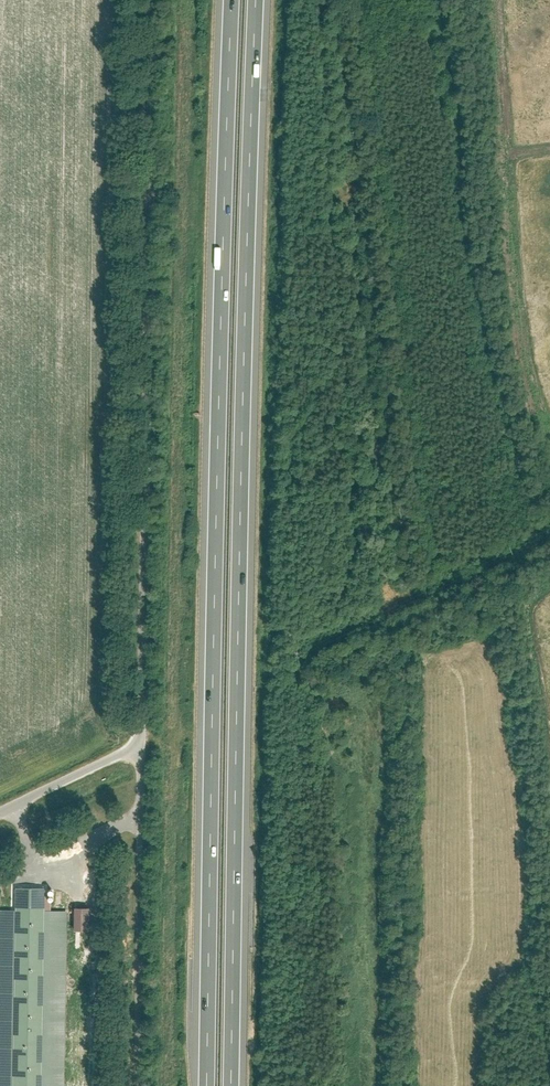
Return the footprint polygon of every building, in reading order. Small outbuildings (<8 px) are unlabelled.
[(14,888),(14,910),(42,910),(42,888),(14,888)] [(77,907),(77,929),(93,928),(93,906),(77,907)] [(0,909),(0,1085),(63,1085),(67,911),(42,910),(14,910),(0,909)]
